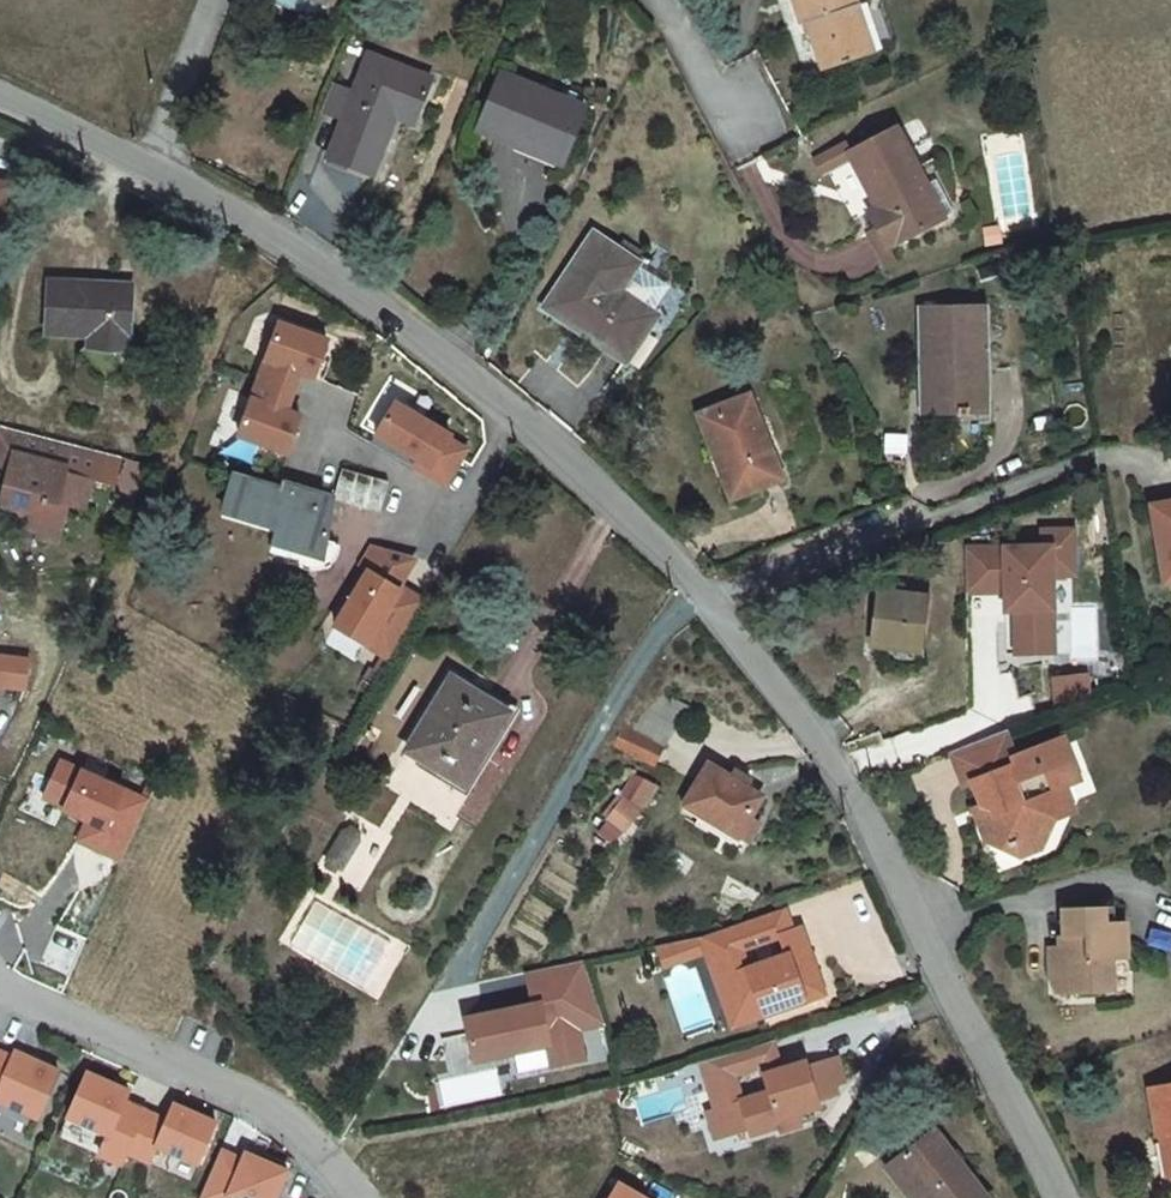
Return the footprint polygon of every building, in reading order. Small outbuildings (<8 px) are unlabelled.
[(310,10),(318,7),(320,0),(288,0),(310,10)] [(859,0),(801,0),(807,20),(815,19),(828,65),(874,53),(859,0)] [(432,80),(375,56),(360,90),(332,78),(318,112),(347,123),(332,160),(372,176),(397,120),(402,106),(418,110),(432,80)] [(502,78),(481,127),(565,159),(583,110),(502,78)] [(402,106),(397,120),(412,124),(418,110),(402,106)] [(927,192),(901,135),(858,154),(860,159),(881,209),(874,212),(889,249),(933,230),(917,196),(927,192)] [(853,144),(841,149),(847,164),(860,159),(858,154),(853,144)] [(841,149),(821,157),(828,172),(847,164),(841,149)] [(13,183),(0,178),(0,214),(13,183)] [(942,226),(927,192),(917,196),(933,230),(942,226)] [(1000,229),(986,231),(989,247),(1002,245),(1000,229)] [(638,269),(599,238),(550,307),(624,364),(655,319),(644,311),(655,292),(632,276),(638,269)] [(253,250),(242,244),(235,255),(246,262),(253,250)] [(119,281),(54,278),(51,330),(94,332),(94,342),(132,344),(135,291),(119,290),(119,281)] [(991,420),(989,307),(919,308),(921,422),(991,420)] [(331,339),(283,322),(242,434),(290,451),(303,415),(290,409),(304,371),(318,376),(331,339)] [(454,432),(399,399),(380,431),(422,456),(434,463),(430,469),(449,481),(470,446),(452,436),(454,432)] [(753,400),(700,416),(730,500),(781,484),(753,400)] [(2,421),(0,430),(0,451),(12,454),(11,458),(16,465),(15,470),(8,468),(2,494),(16,498),(24,511),(21,522),(40,527),(38,533),(62,540),(72,502),(85,505),(93,474),(70,468),(71,464),(57,460),(63,437),(2,421)] [(111,449),(63,437),(57,460),(71,464),(70,468),(93,474),(104,477),(111,449)] [(118,451),(111,449),(104,477),(111,479),(118,451)] [(0,451),(0,459),(10,461),(11,458),(12,454),(0,451)] [(434,463),(422,456),(419,463),(430,469),(434,463)] [(16,465),(11,458),(10,461),(8,468),(15,470),(16,465)] [(143,471),(126,464),(117,487),(134,493),(143,471)] [(391,481),(345,467),(337,495),(336,497),(382,511),(391,481)] [(275,541),(316,554),(318,554),(321,553),(322,553),(324,551),(326,549),(328,546),(336,497),(337,495),(285,479),(283,486),(274,483),(238,472),(227,509),(280,526),(275,541)] [(277,474),(274,483),(283,486),(285,479),(286,476),(277,474)] [(1154,506),(1164,586),(1170,585),(1170,504),(1154,506)] [(359,564),(369,570),(386,544),(373,540),(359,564)] [(386,544),(369,570),(403,588),(405,584),(414,569),(412,551),(386,544)] [(403,588),(369,570),(336,624),(391,658),(425,601),(403,588)] [(405,584),(403,588),(425,601),(427,598),(405,584)] [(1025,602),(949,602),(949,648),(987,648),(997,647),(997,667),(997,691),(1036,690),(1035,632),(1058,632),(1057,586),(1025,586),(1025,602)] [(917,650),(920,596),(882,594),(879,646),(917,650)] [(997,647),(987,648),(987,667),(997,667),(997,647)] [(0,658),(0,688),(25,691),(28,661),(0,658)] [(1047,682),(1055,706),(1093,694),(1085,670),(1047,682)] [(509,711),(452,678),(408,751),(466,784),(509,711)] [(658,746),(620,722),(609,739),(648,764),(658,746)] [(129,860),(159,799),(73,757),(50,804),(83,820),(76,834),(129,860)] [(756,797),(704,765),(680,804),(733,835),(756,797)] [(593,831),(615,847),(657,786),(635,770),(593,831)] [(1002,805),(994,781),(978,786),(989,810),(1002,805)] [(990,888),(997,910),(1023,901),(1037,873),(1028,849),(1056,842),(1048,818),(1055,816),(1046,792),(1002,805),(989,810),(978,786),(938,800),(947,835),(955,832),(965,865),(959,867),(968,895),(990,888)] [(1063,865),(1056,842),(1028,849),(1037,873),(1063,865)] [(1131,957),(1128,918),(1108,920),(1107,905),(1059,909),(1063,948),(1053,948),(1056,979),(1072,977),(1073,993),(1120,989),(1118,958),(1131,957)] [(797,916),(712,941),(716,954),(726,986),(740,981),(748,1008),(765,1003),(771,1023),(833,1004),(825,975),(816,978),(812,967),(821,964),(813,936),(804,939),(797,916)] [(712,941),(668,955),(672,968),(716,954),(712,941)] [(476,1061),(551,1049),(554,1070),(587,1064),(582,1033),(611,1028),(590,965),(533,974),(538,1007),(469,1018),(476,1061)] [(781,1049),(753,1058),(758,1076),(776,1070),(781,1084),(791,1081),(781,1049)] [(39,1119),(59,1072),(38,1063),(16,1054),(13,1059),(0,1053),(0,1102),(39,1119)] [(758,1076),(753,1058),(707,1072),(723,1120),(728,1119),(736,1144),(755,1138),(756,1143),(785,1134),(787,1140),(808,1133),(804,1121),(819,1116),(826,1114),(824,1109),(843,1103),(840,1094),(850,1091),(842,1065),(837,1067),(836,1063),(807,1072),(803,1077),(791,1081),(781,1084),(783,1090),(773,1093),(775,1100),(748,1108),(739,1082),(758,1076)] [(68,1117),(109,1134),(124,1101),(129,1090),(108,1082),(87,1072),(68,1117)] [(157,1146),(167,1119),(124,1101),(109,1134),(100,1154),(123,1164),(128,1153),(149,1162),(157,1146)] [(198,1163),(216,1121),(192,1111),(174,1103),(167,1119),(157,1146),(198,1163)] [(819,1116),(804,1121),(808,1133),(823,1128),(819,1116)] [(728,1119),(723,1120),(731,1146),(736,1144),(728,1119)] [(923,1197),(994,1197),(941,1123),(894,1157),(923,1197)] [(1128,1135),(1139,1197),(1170,1197),(1170,1127),(1128,1135)] [(290,1171),(264,1160),(248,1153),(245,1159),(223,1150),(202,1197),(229,1197),(230,1195),(237,1197),(278,1197),(290,1171)] [(624,1182),(614,1197),(650,1197),(624,1182)]
